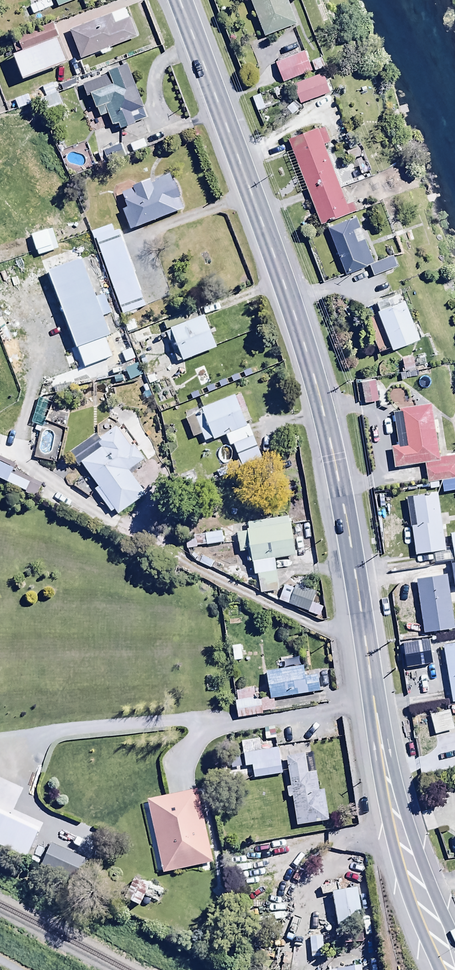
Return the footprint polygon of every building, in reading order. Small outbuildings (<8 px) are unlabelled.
[(49,0),(46,0),(30,7),(33,16),(52,8),(49,0)] [(298,24),(289,0),(250,0),(264,37),(298,24)] [(125,10),(70,32),(81,60),(100,52),(101,57),(111,53),(110,49),(137,38),(125,10)] [(53,24),(11,41),(17,55),(14,56),(25,81),(68,63),(53,24)] [(275,65),(283,83),(312,72),(304,53),(275,65)] [(109,75),(82,85),(87,97),(91,95),(100,117),(108,114),(112,127),(118,125),(120,131),(148,119),(127,66),(108,73),(109,75)] [(323,75),(293,86),(300,105),(330,94),(323,75)] [(59,85),(62,92),(76,87),(74,80),(59,85)] [(56,95),(52,84),(42,87),(46,99),(38,102),(43,116),(63,109),(58,94),(56,95)] [(251,99),(256,110),(265,107),(260,95),(251,99)] [(288,141),(320,225),(357,212),(353,203),(346,206),(324,146),(330,144),(325,129),(318,132),(318,130),(288,141)] [(122,212),(130,232),(183,211),(179,200),(181,199),(175,183),(173,184),(170,176),(154,182),(155,184),(152,185),(150,181),(132,188),(133,190),(121,194),(127,210),(122,212)] [(357,219),(328,230),(346,277),(370,268),(374,278),(398,269),(392,255),(373,262),(357,219)] [(135,278),(118,232),(95,240),(112,286),(135,278)] [(88,259),(48,273),(76,351),(116,337),(88,259)] [(380,313),(378,313),(393,352),(420,341),(405,302),(401,304),(398,296),(377,304),(380,313)] [(217,351),(202,308),(132,333),(136,346),(167,335),(170,344),(164,347),(167,355),(173,353),(177,365),(217,351)] [(413,359),(401,361),(403,371),(414,369),(413,359)] [(138,366),(125,371),(129,381),(142,375),(138,366)] [(203,368),(193,373),(199,389),(210,384),(203,368)] [(375,383),(361,386),(364,405),(379,402),(375,383)] [(240,394),(201,410),(203,414),(185,421),(192,439),(202,435),(205,443),(213,439),(213,441),(225,437),(230,448),(233,446),(241,467),(262,459),(249,426),(246,427),(245,424),(251,422),(240,394)] [(432,406),(393,412),(398,447),(391,448),(394,470),(424,465),(427,484),(441,482),(442,492),(454,490),(453,488),(454,487),(454,457),(439,459),(435,436),(439,435),(437,422),(434,422),(432,406)] [(78,466),(81,464),(118,516),(146,495),(129,472),(144,461),(134,446),(131,448),(116,428),(100,440),(96,435),(69,454),(78,466)] [(26,493),(30,484),(11,475),(14,469),(0,463),(0,480),(26,493)] [(454,563),(453,552),(446,553),(437,494),(407,498),(416,557),(430,555),(432,569),(454,565),(454,563)] [(275,561),(296,558),(290,517),(247,523),(248,532),(236,534),(238,554),(246,552),(248,563),(252,562),(254,576),(257,576),(260,595),(280,592),(275,561)] [(222,532),(204,535),(206,546),(223,543),(222,532)] [(185,537),(186,550),(196,549),(195,536),(185,537)] [(446,577),(415,581),(423,636),(454,632),(446,577)] [(284,586),(278,602),(319,618),(323,609),(312,604),(316,595),(295,586),(294,590),(284,586)] [(452,704),(454,704),(454,645),(443,647),(452,704)] [(303,668),(267,673),(271,700),(320,693),(318,675),(305,677),(303,668)] [(256,699),(255,690),(236,692),(237,701),(235,702),(237,719),(263,716),(262,713),(276,712),(274,701),(261,702),(260,698),(256,699)] [(454,731),(449,711),(430,716),(435,736),(454,731)] [(252,768),(254,779),(281,776),(278,749),(273,750),(272,742),(260,743),(260,739),(242,742),(246,769),(252,768)] [(305,755),(286,759),(291,789),(287,790),(288,800),(292,799),(297,829),(329,823),(324,791),(320,792),(316,774),(308,775),(305,755)] [(216,866),(201,796),(153,806),(168,876),(216,866)] [(27,861),(41,830),(0,810),(0,848),(27,861)] [(40,868),(86,889),(96,866),(50,845),(40,868)] [(149,887),(135,881),(128,894),(134,897),(131,904),(139,908),(149,887)] [(332,895),(338,931),(363,927),(357,890),(332,895)] [(358,935),(342,934),(342,943),(357,944),(358,935)] [(323,938),(309,939),(311,960),(324,959),(323,938)]
